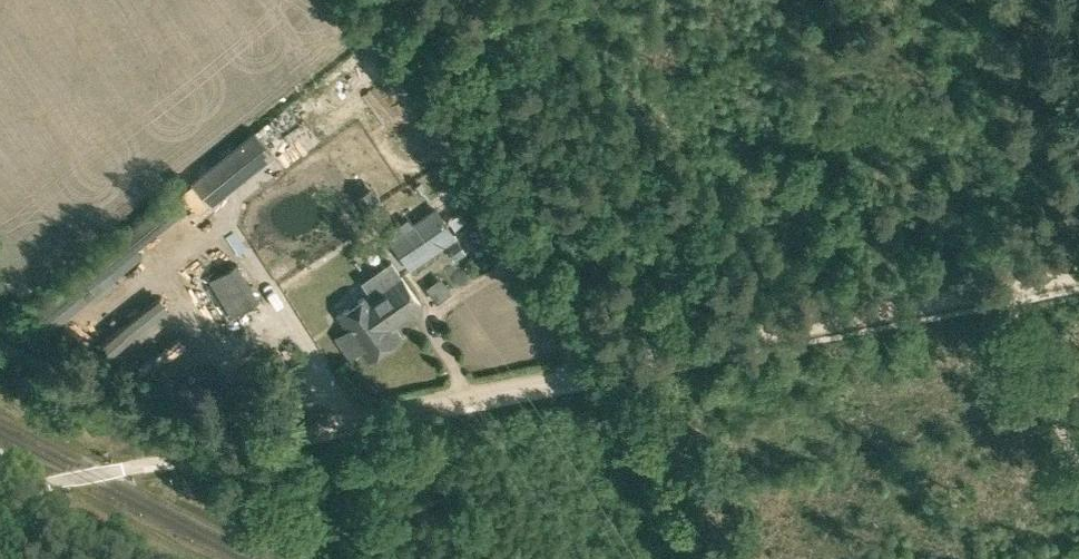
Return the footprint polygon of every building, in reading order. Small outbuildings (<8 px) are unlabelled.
[(193,182),(208,202),(210,204),(272,155),(255,133),(193,182)] [(371,187),(357,196),(372,219),(386,211),(371,187)] [(391,239),(411,268),(444,245),(456,236),(436,208),(391,239)] [(456,236),(444,245),(454,259),(466,251),(456,236)] [(337,277),(357,266),(351,256),(331,267),(337,277)] [(210,292),(224,283),(229,291),(243,281),(228,260),(201,279),(210,292)] [(391,261),(363,281),(371,291),(336,315),(346,331),(336,338),(350,358),(361,350),(367,359),(401,336),(392,324),(421,305),(401,277),(391,261)]
